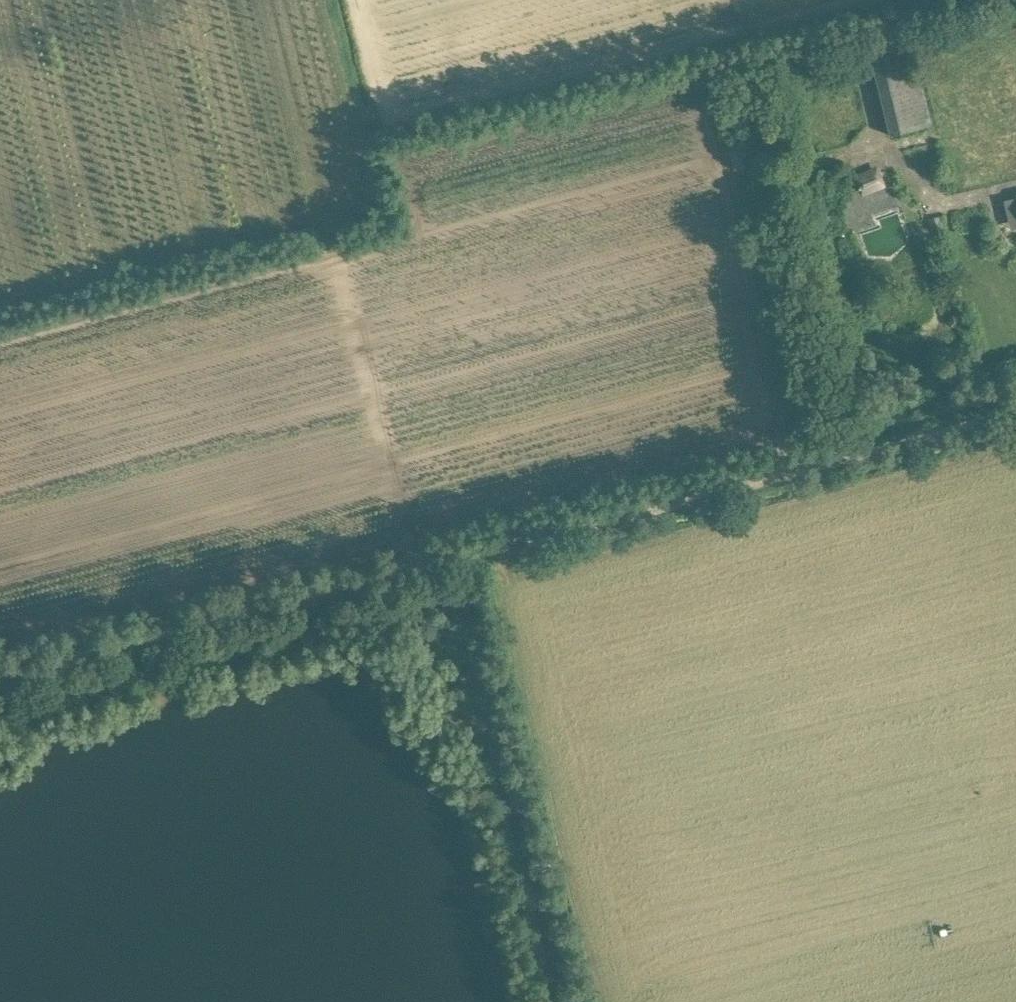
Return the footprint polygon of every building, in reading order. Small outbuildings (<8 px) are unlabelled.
[(871,56),(877,83),(890,135),(933,125),(914,46),(871,56)] [(886,186),(878,165),(853,175),(861,196),(886,186)] [(928,219),(932,232),(945,228),(941,215),(928,219)]
